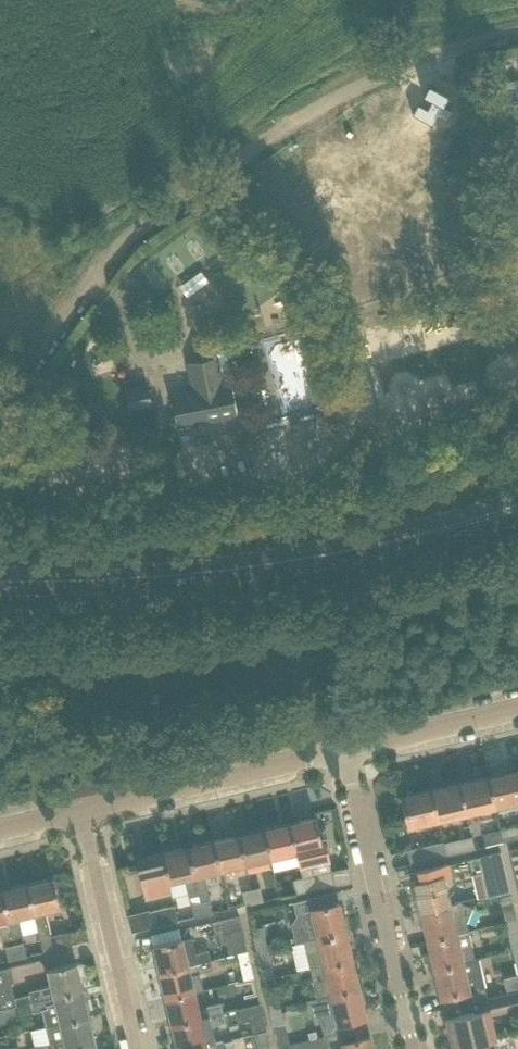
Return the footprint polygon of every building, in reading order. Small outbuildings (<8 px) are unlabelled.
[(418,104),(413,114),(431,124),(437,114),(446,120),(452,109),(442,104),(447,94),(428,84),(422,94),(432,99),(427,109),(418,104)] [(376,96),(366,102),(371,110),(381,104),(377,98),(376,96)] [(383,108),(372,115),(392,146),(403,139),(383,108)] [(352,121),(342,126),(347,136),(352,146),(362,141),(352,121)] [(279,155),(278,166),(289,167),(288,178),(310,180),(311,169),(300,168),(301,157),(312,158),(313,147),(291,145),(290,156),(279,155)] [(381,176),(356,184),(360,195),(385,186),(381,176)] [(201,271),(179,282),(186,297),(209,286),(201,271)] [(237,414),(231,384),(221,386),(216,356),(187,362),(193,391),(170,396),(176,426),(237,414)] [(124,389),(129,410),(152,406),(147,384),(124,389)] [(516,770),(488,777),(494,805),(517,799),(517,779),(516,770)] [(494,805),(488,777),(459,783),(466,811),(494,805)] [(466,811),(459,783),(431,790),(437,818),(466,811)] [(437,818),(431,790),(402,797),(408,825),(437,818)] [(315,817),(289,823),(296,853),(302,877),(305,891),(334,884),(331,870),(313,875),(310,863),(328,858),(325,844),(321,845),(315,817)] [(296,853),(289,823),(263,829),(270,858),(296,853)] [(500,830),(503,841),(517,838),(517,826),(500,830)] [(270,858),(263,829),(238,835),(245,864),(270,858)] [(503,841),(500,830),(482,834),(485,845),(503,841)] [(245,864),(238,835),(213,841),(220,870),(245,864)] [(471,836),(443,843),(446,855),(474,848),(471,836)] [(210,899),(204,874),(220,870),(213,841),(187,847),(203,915),(213,913),(209,899),(210,899)] [(446,855),(443,843),(443,841),(406,850),(410,864),(446,855)] [(203,915),(187,847),(162,853),(169,882),(185,878),(190,898),(197,897),(198,903),(191,905),(194,917),(203,915)] [(509,891),(500,851),(469,858),(473,876),(482,874),(487,897),(499,894),(499,893),(509,891)] [(171,890),(169,882),(162,853),(136,859),(145,896),(171,890)] [(449,905),(442,878),(451,875),(449,863),(415,871),(418,881),(414,882),(421,911),(449,905)] [(305,891),(302,877),(292,879),(296,893),(305,891)] [(53,878),(27,884),(33,913),(34,913),(43,952),(68,946),(65,932),(51,936),(45,911),(60,907),(53,878)] [(33,913),(27,884),(1,890),(8,919),(13,937),(23,934),(18,917),(33,913)] [(260,887),(251,889),(254,903),(263,901),(260,887)] [(254,903),(251,889),(242,891),(245,905),(254,903)] [(1,890),(0,890),(0,931),(2,940),(13,937),(8,919),(1,890)] [(516,919),(509,891),(499,893),(499,894),(505,922),(516,919)] [(345,931),(338,902),(334,903),(331,893),(310,898),(308,898),(311,908),(311,911),(297,915),(291,924),(295,943),(304,941),(317,938),(345,931)] [(461,902),(449,905),(421,911),(427,940),(455,933),(468,931),(466,922),(472,907),(461,902)] [(148,911),(152,927),(178,921),(174,905),(148,911)] [(242,927),(239,915),(212,922),(215,934),(224,931),(230,955),(237,953),(248,951),(242,927)] [(345,931),(317,938),(304,941),(310,969),(352,959),(345,931)] [(471,946),(468,931),(455,933),(427,940),(434,968),(462,962),(459,949),(471,946)] [(508,933),(511,950),(517,949),(517,931),(508,933)] [(268,949),(264,932),(252,935),(256,952),(268,949)] [(182,940),(182,937),(173,939),(152,944),(158,971),(211,959),(208,950),(194,953),(190,938),(182,940)] [(23,942),(14,944),(17,959),(27,956),(23,942)] [(17,959),(14,944),(5,947),(8,961),(17,959)] [(272,966),(268,949),(256,952),(260,969),(272,966)] [(254,977),(248,951),(237,953),(244,980),(254,977)] [(477,958),(462,962),(434,968),(441,997),(483,987),(477,958)] [(211,959),(158,971),(165,998),(194,991),(203,989),(199,972),(213,969),(211,959)] [(358,988),(352,959),(310,969),(316,997),(321,996),(330,994),(358,988)] [(76,962),(47,969),(52,990),(44,992),(43,988),(29,992),(29,994),(14,998),(11,982),(14,982),(11,967),(0,969),(0,1009),(14,1005),(31,1001),(82,989),(76,962)] [(503,977),(507,993),(517,990),(517,974),(503,977)] [(365,1017),(358,988),(330,994),(321,996),(325,1012),(319,1013),(324,1036),(325,1036),(361,1028),(359,1018),(365,1017)] [(89,1016),(82,989),(31,1001),(33,1011),(42,1009),(46,1026),(89,1016)] [(281,1006),(277,989),(266,991),(270,1008),(281,1006)] [(489,1015),(517,1008),(517,990),(507,993),(485,998),(488,1008),(446,1018),(452,1047),(480,1040),(494,1037),(489,1015)] [(199,1011),(194,991),(165,998),(171,1024),(223,1012),(221,1003),(206,1006),(207,1009),(199,1011)] [(239,1008),(242,1021),(263,1016),(260,1003),(239,1008)] [(14,1005),(0,1009),(0,1024),(18,1020),(14,1005)] [(285,1023),(281,1006),(270,1008),(273,1025),(285,1023)] [(212,1026),(212,1025),(225,1022),(223,1012),(171,1024),(176,1048),(185,1048),(207,1044),(216,1042),(212,1026)] [(91,1026),(89,1016),(46,1026),(49,1043),(28,1048),(29,1048),(66,1048),(95,1042),(91,1026)] [(256,1048),(270,1048),(266,1030),(252,1033),(256,1048)] [(325,1036),(324,1036),(300,1041),(301,1048),(326,1048),(328,1048),(325,1036)] [(348,1041),(342,1042),(343,1048),(372,1048),(369,1036),(348,1041)] [(185,1048),(225,1048),(223,1040),(216,1042),(207,1044),(185,1048)] [(480,1040),(452,1047),(453,1048),(482,1048),(480,1040)]
